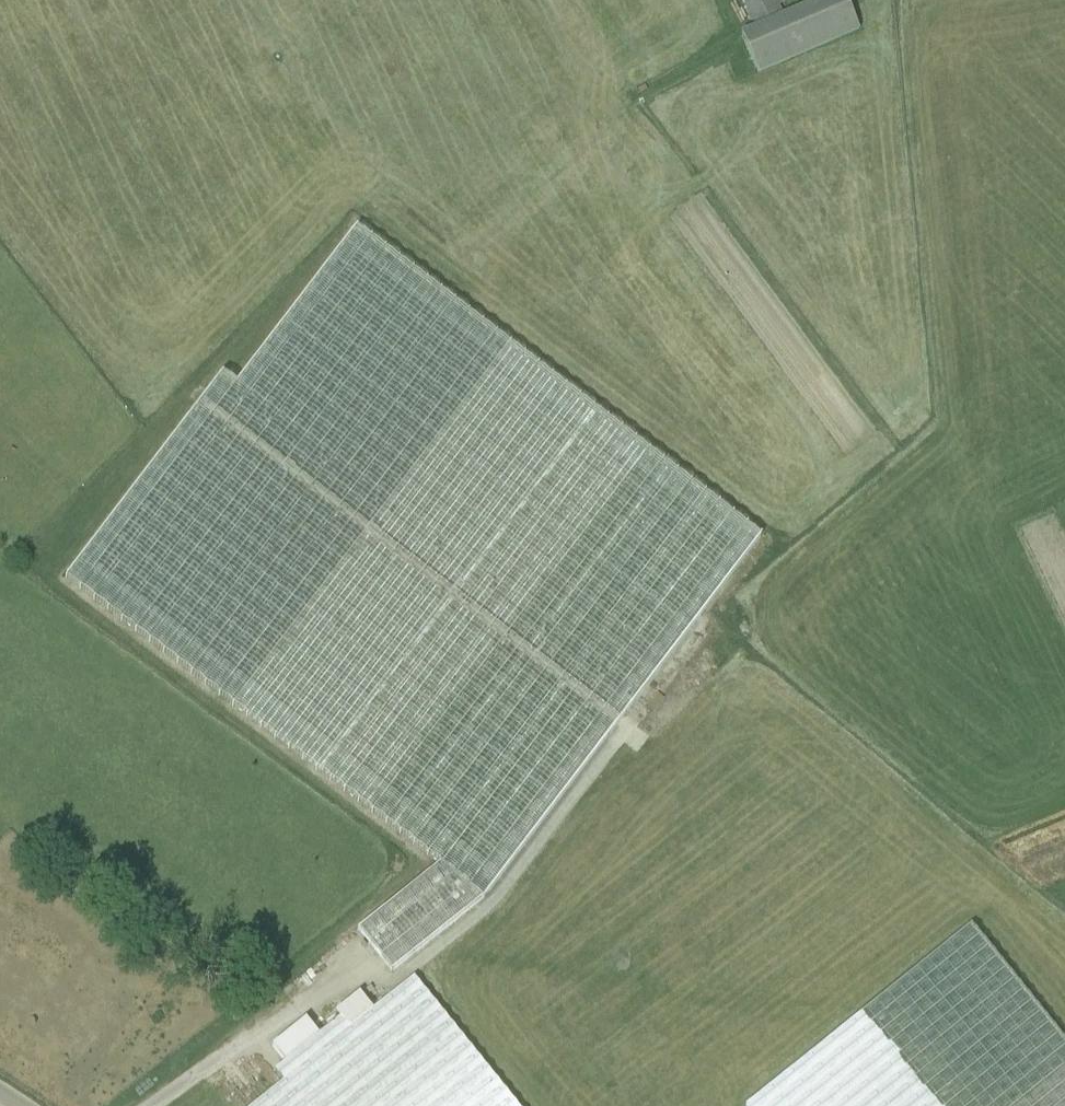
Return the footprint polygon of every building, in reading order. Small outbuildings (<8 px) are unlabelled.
[(775,0),(740,0),(752,29),(740,33),(758,76),(859,32),(846,0),(817,0),(783,15),(775,0)] [(223,373),(79,561),(66,578),(440,864),(358,930),(392,972),(484,899),(762,536),(357,227),(236,384),(223,373)] [(971,925),(746,1105),(1064,1105),(1064,1042),(971,925)] [(253,1105),(517,1105),(414,978),(373,1010),(360,993),(335,1013),(340,1019),(319,1035),(306,1019),(272,1046),(286,1062),(275,1071),(283,1082),(253,1105)]
